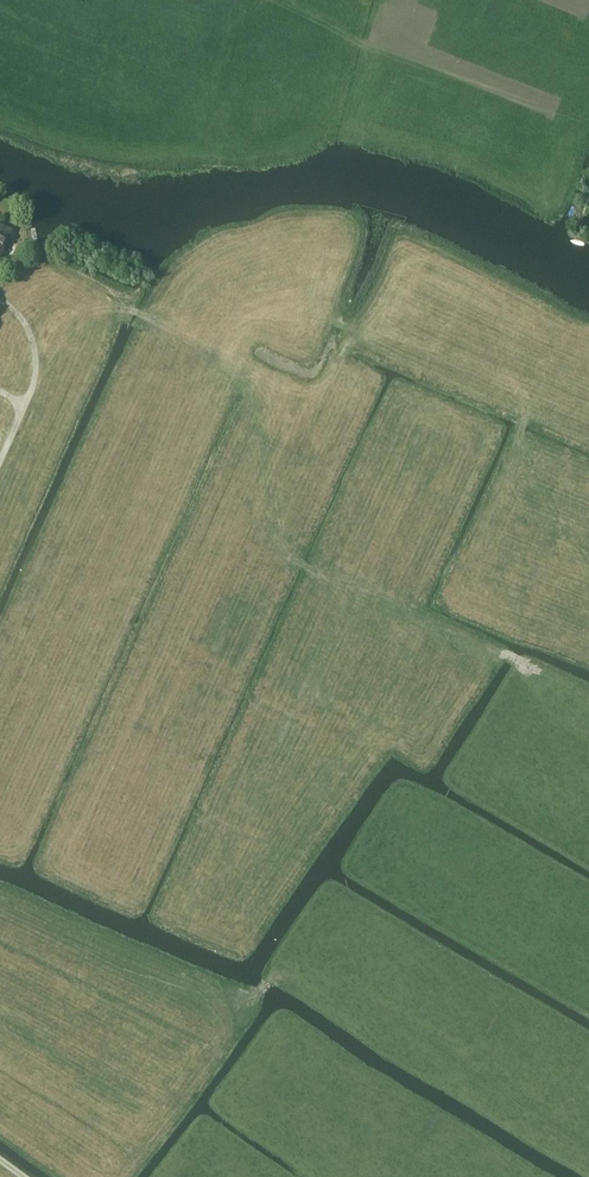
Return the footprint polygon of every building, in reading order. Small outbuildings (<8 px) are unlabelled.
[(0,259),(13,230),(0,224),(0,259)]
